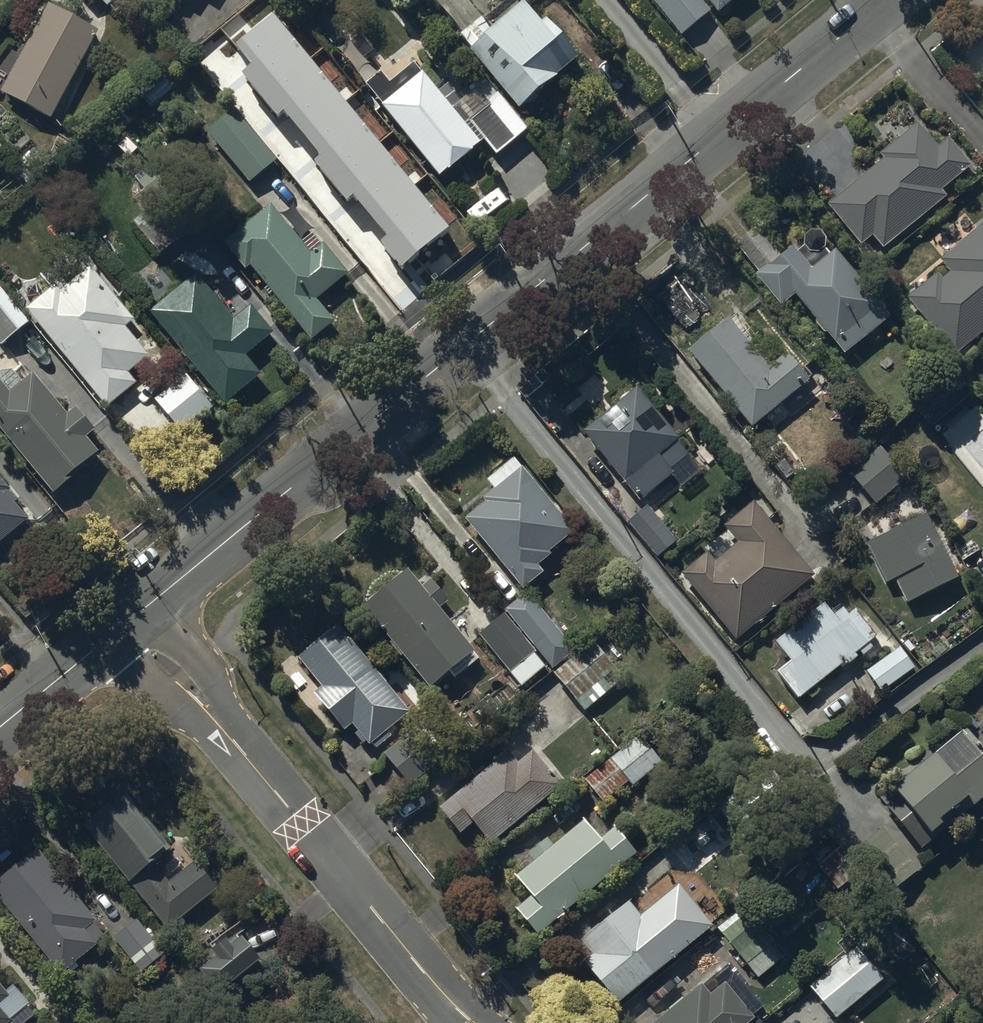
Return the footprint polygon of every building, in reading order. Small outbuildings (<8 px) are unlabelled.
[(107,12),(120,0),(96,0),(107,12)] [(524,11),(513,21),(503,8),(484,24),(464,0),(431,0),(461,38),(459,40),(471,55),(469,57),(518,116),(557,84),(555,83),(578,64),(545,24),(539,29),(524,11)] [(652,4),(681,40),(710,16),(697,0),(657,0),(652,4)] [(717,19),(740,0),(702,0),(717,19)] [(96,36),(47,10),(0,97),(50,124),(96,36)] [(310,39),(281,63),(296,81),(289,86),(311,112),(324,102),(329,108),(351,89),(310,39)] [(379,78),(365,90),(382,111),(381,112),(439,182),(479,149),(463,130),(468,127),(496,160),(526,134),(485,86),(461,106),(447,90),(437,99),(413,69),(388,89),(379,78)] [(265,106),(246,122),(275,159),(295,143),(265,106)] [(235,115),(210,135),(252,186),(277,166),(235,115)] [(937,152),(917,128),(883,157),(880,159),(883,163),(827,209),(860,249),(872,240),(882,253),(946,200),(941,194),(970,170),(948,143),(937,152)] [(350,131),(302,170),(359,240),(408,201),(350,131)] [(270,210),(223,248),(244,274),(249,270),(309,345),(332,327),(314,305),(347,279),(321,246),(308,257),(270,210)] [(907,302),(954,360),(982,336),(982,228),(939,264),(949,276),(941,283),(937,277),(907,302)] [(757,232),(735,249),(759,278),(755,281),(780,311),(794,300),(816,326),(814,328),(822,338),(825,336),(843,359),(888,322),(883,316),(892,308),(880,293),(871,300),(861,289),(866,284),(855,270),(850,274),(835,256),(830,260),(824,253),(824,252),(824,251),(825,250),(825,249),(825,248),(825,247),(825,246),(824,245),(824,244),(824,243),(823,242),(823,241),(822,241),(821,240),(821,239),(820,239),(819,238),(818,238),(817,237),(816,237),(815,237),(814,237),(813,237),(812,237),(811,237),(810,237),(809,237),(808,238),(807,238),(807,239),(806,239),(805,240),(804,241),(804,242),(803,242),(803,243),(803,244),(802,245),(802,246),(802,247),(802,248),(802,249),(802,250),(802,251),(803,252),(803,253),(797,257),(793,252),(788,255),(784,251),(777,257),(757,232)] [(54,289),(25,315),(105,412),(135,388),(126,378),(148,360),(123,330),(132,323),(89,270),(59,295),(54,289)] [(195,278),(148,318),(224,409),(259,380),(244,361),(272,338),(249,310),(233,324),(195,278)] [(0,350),(27,327),(0,295),(0,350)] [(728,325),(688,357),(751,433),(777,412),(784,422),(802,408),(794,398),(809,387),(774,344),(756,359),(728,325)] [(52,499),(81,476),(79,473),(97,458),(85,443),(94,435),(75,412),(66,419),(33,378),(22,387),(12,374),(0,375),(0,435),(52,499)] [(184,380),(154,405),(181,439),(211,415),(184,380)] [(636,394),(582,437),(639,506),(665,485),(674,496),(701,474),(672,439),(684,429),(671,413),(659,423),(636,394)] [(881,448),(848,476),(874,508),(908,481),(881,448)] [(484,508),(464,525),(522,595),(542,579),(536,571),(550,560),(548,558),(573,538),(513,464),(511,465),(506,460),(490,473),(494,478),(486,485),(494,495),(482,505),(484,508)] [(27,526),(14,511),(18,508),(14,503),(22,497),(11,484),(4,489),(0,484),(0,547),(27,526)] [(707,557),(681,579),(736,645),(813,580),(752,507),(723,531),(736,547),(714,566),(707,557)] [(646,509),(626,526),(657,563),(677,547),(646,509)] [(926,520),(865,548),(885,589),(894,584),(906,608),(957,582),(926,520)] [(406,574),(362,612),(429,695),(474,658),(436,611),(446,602),(431,584),(421,593),(406,574)] [(527,596),(505,615),(552,674),(574,656),(527,596)] [(778,675),(776,677),(798,704),(839,671),(841,674),(855,663),(853,660),(859,655),(863,660),(875,650),(871,645),(875,641),(854,614),(846,621),(841,614),(832,622),(819,606),(772,645),(788,664),(776,673),(778,675)] [(503,617),(478,638),(511,677),(509,678),(520,691),(546,670),(535,656),(503,617)] [(338,630),(297,663),(320,693),(312,700),(342,738),(351,730),(368,751),(371,749),(375,753),(390,741),(386,736),(408,719),(404,714),(414,706),(397,683),(386,692),(338,630)] [(595,642),(552,677),(584,716),(624,682),(609,665),(615,660),(606,649),(603,652),(595,642)] [(903,649),(866,676),(881,696),(918,669),(903,649)] [(416,729),(382,758),(410,790),(443,761),(416,729)] [(880,806),(921,855),(982,803),(982,757),(964,735),(880,806)] [(608,761),(582,782),(603,807),(628,786),(632,790),(661,767),(638,740),(610,763),(608,761)] [(509,744),(439,802),(460,827),(473,817),(490,837),(562,778),(533,743),(518,755),(509,744)] [(100,819),(83,833),(166,935),(172,930),(175,934),(186,926),(183,922),(216,894),(211,888),(213,886),(202,871),(199,873),(194,867),(169,887),(155,869),(171,856),(125,799),(118,805),(116,802),(98,817),(100,819)] [(707,813),(663,848),(691,882),(734,847),(707,813)] [(531,892),(515,905),(537,932),(638,848),(616,822),(601,834),(598,829),(600,828),(595,822),(593,824),(585,815),(554,841),(547,833),(528,849),(534,856),(514,872),(531,892)] [(839,851),(817,868),(828,881),(849,863),(839,851)] [(0,886),(0,908),(60,980),(67,974),(70,978),(80,970),(77,966),(107,941),(78,905),(83,901),(74,889),(68,894),(36,856),(0,886)] [(591,948),(582,956),(616,998),(692,936),(672,911),(655,924),(642,908),(640,910),(629,896),(581,935),(591,948)] [(742,912),(718,931),(758,981),(782,962),(742,912)] [(136,923),(112,942),(136,971),(160,952),(136,923)] [(207,937),(214,946),(196,960),(217,986),(260,953),(241,928),(229,937),(221,927),(207,937)] [(808,991),(835,1022),(836,1022),(886,982),(858,949),(808,991)] [(660,1022),(752,1022),(756,1019),(743,1002),(738,1006),(724,989),(727,986),(716,972),(694,989),(697,993),(660,1022)] [(33,1021),(26,1012),(28,1010),(13,992),(5,998),(0,991),(0,1022),(31,1022),(33,1021)]
